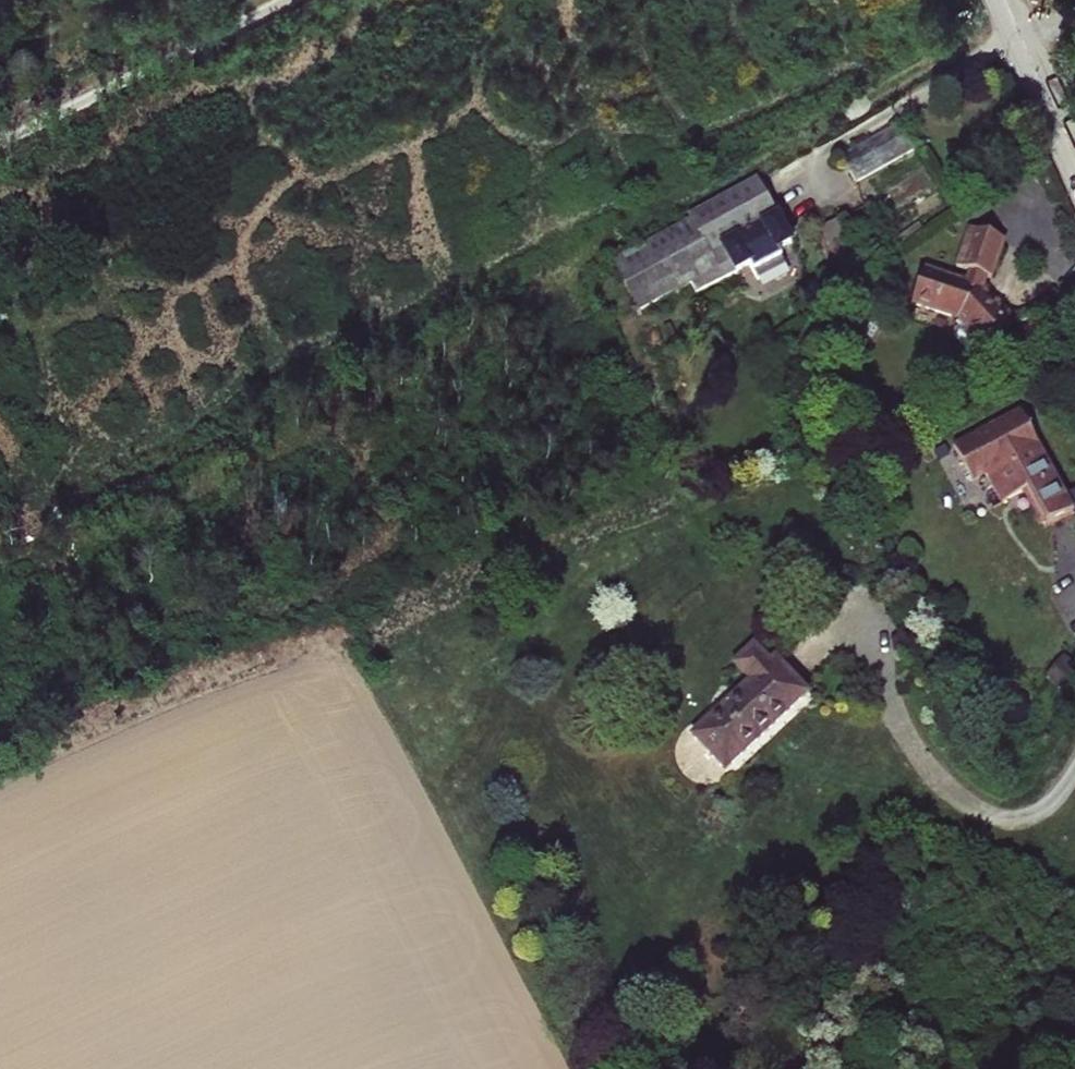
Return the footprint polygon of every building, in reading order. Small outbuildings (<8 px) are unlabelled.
[(914,114),(857,146),(872,171),(928,139),(914,114)] [(769,175),(703,213),(706,218),(652,249),(678,295),(705,280),(710,289),(763,259),(771,274),(800,258),(792,243),(805,236),(769,175)] [(1011,238),(975,232),(968,264),(982,268),(980,280),(937,273),(930,310),(966,315),(998,345),(1028,313),(1014,300),(1010,304),(996,289),(999,277),(1004,277),(1011,238)] [(678,295),(652,249),(626,264),(652,310),(678,295)] [(1036,412),(1007,427),(1023,459),(1052,445),(1036,412)] [(1052,445),(1023,459),(1007,427),(982,439),(1001,477),(1016,507),(1042,494),(1059,528),(1074,520),(1074,489),(1052,445)] [(1001,477),(982,439),(968,445),(987,483),(1001,477)] [(765,680),(709,736),(743,771),(822,693),(789,660),(785,664),(768,647),(750,664),(765,680)]
